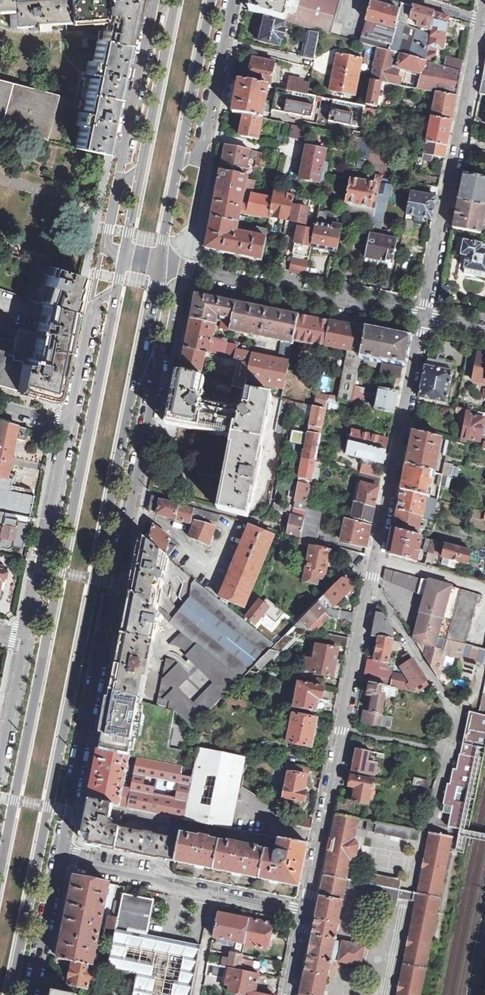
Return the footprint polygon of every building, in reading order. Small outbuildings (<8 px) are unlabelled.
[(9,13),(10,28),(29,27),(30,31),(43,30),(43,25),(65,24),(64,0),(0,0),(0,14),(9,13)] [(126,46),(135,0),(64,0),(65,24),(65,26),(99,24),(100,19),(105,19),(102,33),(99,32),(98,37),(97,40),(126,46)] [(295,0),(253,0),(251,5),(250,11),(289,22),(295,0)] [(289,22),(331,34),(341,0),(295,0),(289,22)] [(371,2),(374,3),(399,10),(401,4),(401,3),(390,0),(372,0),(371,2)] [(378,48),(426,61),(431,34),(410,29),(407,24),(411,6),(410,6),(404,4),(401,3),(401,4),(399,10),(374,3),(371,2),(360,43),(378,48)] [(414,7),(411,19),(419,21),(418,27),(432,31),(436,13),(414,7)] [(426,61),(434,63),(436,54),(433,53),(434,46),(444,49),(449,17),(436,13),(432,31),(431,34),(426,61)] [(265,18),(260,42),(281,47),(283,40),(284,40),(286,30),(285,30),(287,23),(265,18)] [(97,40),(98,37),(90,37),(90,32),(66,34),(66,41),(86,40),(97,40)] [(319,34),(309,32),(307,45),(304,46),(302,54),(305,53),(304,57),(314,60),(319,34)] [(86,40),(66,41),(67,49),(86,47),(86,40)] [(75,149),(103,155),(104,153),(112,114),(113,106),(114,101),(115,99),(116,94),(117,85),(120,74),(126,46),(97,40),(93,62),(88,61),(86,75),(90,76),(89,79),(85,78),(83,88),(88,89),(85,102),(81,101),(79,111),(83,111),(82,115),(78,114),(76,128),(79,129),(75,149)] [(437,93),(457,96),(457,95),(461,75),(461,72),(444,67),(434,63),(426,61),(378,48),(371,80),(382,82),(401,86),(437,93)] [(352,95),(355,95),(362,58),(361,58),(361,55),(353,53),(352,56),(338,53),(330,90),(334,91),(352,95)] [(461,72),(463,62),(446,57),(444,67),(461,72)] [(251,83),(269,86),(274,62),(256,58),(251,83)] [(289,90),(308,94),(310,84),(301,82),(302,79),(291,77),(289,90)] [(262,119),(264,119),(265,113),(267,105),(274,106),(275,103),(268,101),(271,87),(269,86),(251,83),(240,80),(237,95),(235,103),(235,105),(235,106),(233,111),(233,112),(233,113),(245,115),(262,119)] [(378,107),(382,82),(371,80),(366,105),(376,107),(378,107)] [(60,145),(71,99),(0,81),(0,128),(60,145)] [(362,130),(365,114),(367,105),(351,103),(332,99),(308,94),(289,90),(278,88),(275,103),(274,106),(273,115),(271,121),(285,124),(286,119),(361,134),(362,130)] [(351,103),(352,95),(334,91),(332,99),(351,103)] [(435,118),(452,121),(457,96),(437,93),(433,117),(435,118)] [(273,115),(274,106),(267,105),(265,113),(273,115)] [(366,105),(367,105),(365,114),(374,116),(376,107),(366,105)] [(245,115),(241,137),(259,141),(263,123),(264,119),(262,119),(245,115)] [(435,118),(433,117),(430,128),(429,134),(427,143),(430,143),(447,147),(452,121),(435,118)] [(290,124),(289,137),(301,139),(303,126),(290,124)] [(358,159),(370,158),(370,135),(357,135),(358,159)] [(430,143),(427,143),(424,160),(432,161),(433,156),(444,158),(447,147),(430,143)] [(239,175),(249,176),(254,177),(255,170),(249,169),(247,169),(251,149),(230,145),(226,144),(223,163),(241,167),(239,175)] [(325,184),(327,174),(322,174),(326,150),(307,147),(302,180),(325,184)] [(254,177),(260,179),(262,167),(265,167),(267,154),(258,153),(257,161),(255,170),(254,177)] [(353,170),(329,166),(327,174),(352,179),(353,170)] [(212,218),(240,224),(242,212),(245,213),(247,205),(244,204),(249,176),(239,175),(221,171),(212,218)] [(464,174),(459,201),(484,205),(484,177),(464,174)] [(383,176),(376,175),(374,184),(352,180),(345,210),(366,214),(375,215),(377,203),(383,176)] [(412,192),(407,214),(433,219),(437,197),(419,194),(412,192)] [(293,206),(295,197),(277,194),(275,201),(272,217),(276,218),(276,215),(287,218),(286,221),(290,221),(293,206)] [(271,218),(272,217),(275,201),(253,196),(250,214),(271,218)] [(484,215),(484,205),(459,201),(453,228),(471,232),(481,234),(484,215)] [(367,258),(393,263),(397,241),(379,237),(386,204),(377,203),(375,215),(371,235),(367,258)] [(309,210),(293,206),(290,221),(289,225),(298,227),(305,228),(309,210)] [(375,215),(366,214),(362,233),(371,235),(375,215)] [(266,243),(269,229),(259,228),(257,235),(247,233),(246,235),(239,233),(240,224),(212,218),(212,220),(211,222),(206,249),(262,261),(266,243)] [(403,235),(412,237),(415,221),(406,220),(403,235)] [(337,251),(342,226),(334,224),(333,228),(316,224),(315,230),(312,245),(337,251)] [(305,228),(298,227),(291,257),(309,260),(312,245),(315,230),(305,228)] [(462,254),(467,256),(465,268),(484,271),(484,245),(465,240),(462,254)] [(309,260),(291,257),(288,271),(305,275),(309,260)] [(79,271),(42,258),(39,269),(42,270),(39,279),(41,280),(37,296),(42,298),(41,303),(71,312),(79,271)] [(447,304),(450,288),(442,286),(439,302),(443,303),(447,303),(447,304)] [(236,303),(196,295),(191,319),(214,325),(217,317),(221,317),(219,328),(229,330),(236,303)] [(41,303),(38,321),(35,321),(33,333),(17,330),(14,341),(0,337),(0,352),(3,352),(0,361),(0,386),(44,398),(50,397),(53,395),(55,392),(57,387),(71,312),(41,303)] [(267,309),(236,303),(229,330),(258,336),(261,322),(264,322),(267,309)] [(299,316),(267,309),(264,322),(261,322),(258,336),(275,339),(281,340),(293,343),(293,341),(299,316)] [(329,322),(299,316),(293,341),(325,347),(325,346),(329,322)] [(185,348),(231,360),(234,350),(235,344),(224,342),(225,339),(219,338),(218,341),(203,337),(203,336),(200,335),(200,332),(211,334),(214,325),(191,319),(188,335),(185,348)] [(362,354),(366,329),(329,322),(325,346),(347,351),(362,354)] [(404,363),(409,338),(366,329),(362,354),(361,357),(379,361),(380,358),(404,363)] [(284,387),(293,343),(281,340),(278,359),(271,357),(251,353),(252,351),(247,350),(247,353),(245,352),(234,350),(231,360),(250,365),(247,380),(284,387)] [(245,390),(247,380),(250,365),(231,360),(185,348),(184,358),(182,368),(201,372),(203,364),(237,372),(236,378),(234,378),(233,383),(231,384),(231,386),(234,386),(245,390)] [(337,401),(352,404),(355,387),(358,374),(359,370),(361,357),(362,354),(347,351),(339,394),(337,401)] [(473,381),(484,383),(484,355),(479,354),(473,381)] [(437,401),(446,403),(452,373),(443,371),(445,365),(437,363),(437,361),(427,359),(426,367),(419,398),(437,401)] [(401,379),(401,375),(403,369),(403,368),(381,364),(379,375),(401,379)] [(452,373),(454,366),(445,365),(443,371),(452,373)] [(217,508),(248,517),(263,438),(272,397),(246,390),(243,408),(240,409),(202,402),(201,400),(206,380),(192,376),(179,373),(174,398),(169,422),(230,437),(217,508)] [(327,390),(330,377),(322,375),(319,389),(327,390)] [(213,382),(212,385),(218,387),(217,390),(232,393),(234,386),(231,386),(213,382)] [(372,409),(373,406),(362,403),(364,395),(359,394),(361,388),(355,387),(352,404),(372,409)] [(326,410),(329,398),(337,401),(339,394),(317,389),(313,407),(326,410)] [(378,411),(394,415),(398,392),(381,389),(376,410),(378,411)] [(290,401),(284,400),(279,425),(285,428),(285,427),(289,409),(290,401)] [(311,406),(290,401),(289,409),(304,412),(304,410),(310,411),(311,406)] [(313,407),(311,406),(310,411),(304,410),(304,412),(303,415),(311,417),(313,407)] [(321,435),(326,410),(313,407),(311,417),(308,433),(321,435)] [(456,408),(455,411),(460,413),(458,420),(464,422),(466,412),(466,410),(456,408)] [(394,415),(378,411),(376,419),(392,423),(392,422),(393,415),(394,415)] [(479,442),(480,436),(484,437),(484,427),(482,426),(484,419),(468,416),(469,413),(466,412),(464,422),(462,435),(461,438),(479,442)] [(458,420),(456,434),(462,435),(464,422),(458,420)] [(29,517),(34,495),(10,491),(13,475),(7,474),(14,438),(24,440),(28,429),(0,421),(0,511),(29,517)] [(413,431),(427,434),(429,425),(421,424),(415,422),(414,427),(413,431)] [(303,431),(295,429),(293,436),(302,438),(303,431)] [(350,442),(386,452),(388,439),(378,437),(378,435),(367,432),(366,434),(353,430),(350,442)] [(406,465),(434,473),(435,473),(442,438),(427,434),(413,431),(406,465)] [(321,435),(308,433),(303,459),(315,462),(321,435)] [(345,441),(342,453),(364,459),(374,461),(384,464),(386,452),(350,442),(345,441)] [(289,455),(283,454),(280,468),(286,469),(289,455)] [(310,487),(313,473),(315,462),(303,459),(299,478),(298,484),(310,487)] [(364,459),(363,465),(373,467),(374,461),(364,459)] [(319,474),(322,463),(315,462),(313,473),(319,474)] [(443,475),(447,476),(452,477),(454,466),(445,463),(443,475)] [(402,490),(429,497),(434,473),(406,465),(402,486),(402,488),(402,489),(402,490)] [(382,471),(371,468),(369,474),(381,477),(381,476),(382,471)] [(360,472),(358,483),(379,488),(381,477),(369,474),(360,472)] [(310,489),(316,491),(319,474),(313,473),(310,487),(310,489)] [(298,484),(293,483),(283,481),(282,488),(296,491),(298,484)] [(379,488),(358,483),(353,501),(355,501),(355,502),(374,508),(379,488)] [(288,534),(300,538),(306,508),(310,489),(310,487),(298,484),(296,491),(293,508),(289,531),(286,530),(285,533),(288,534)] [(306,508),(311,510),(314,495),(319,496),(320,492),(316,491),(310,489),(306,508)] [(397,510),(422,517),(431,519),(435,499),(429,497),(402,490),(398,506),(397,510)] [(164,498),(152,496),(150,505),(149,509),(148,511),(149,512),(158,514),(164,498)] [(170,517),(170,520),(175,522),(176,519),(182,520),(191,523),(192,520),(197,507),(164,498),(158,514),(161,515),(164,516),(170,517)] [(374,508),(355,502),(352,518),(371,523),(375,509),(374,508)] [(290,507),(273,503),(272,508),(290,513),(290,507)] [(219,515),(197,507),(192,520),(196,522),(197,519),(204,522),(205,519),(218,522),(219,515)] [(326,545),(326,543),(316,540),(321,512),(311,510),(306,508),(300,538),(308,540),(316,542),(326,545)] [(393,530),(418,537),(422,517),(397,510),(393,530)] [(0,511),(0,547),(6,548),(12,546),(12,545),(20,547),(23,531),(29,532),(29,530),(30,525),(31,519),(32,517),(29,517),(0,511)] [(366,548),(371,526),(345,518),(343,529),(345,530),(342,541),(366,548)] [(197,519),(196,522),(189,537),(209,545),(211,546),(218,528),(216,527),(204,522),(197,519)] [(146,523),(146,526),(143,537),(151,543),(168,557),(174,549),(176,547),(178,544),(171,538),(171,537),(171,536),(170,535),(169,534),(165,530),(163,533),(155,526),(155,525),(146,523)] [(241,546),(238,554),(231,569),(229,577),(220,596),(221,598),(225,600),(244,607),(275,537),(253,527),(249,527),(241,546)] [(409,560),(417,562),(419,555),(421,555),(422,553),(420,552),(423,538),(418,537),(393,530),(388,554),(409,560)] [(132,592),(169,622),(172,619),(169,617),(170,615),(159,606),(164,583),(166,584),(167,582),(164,581),(169,558),(168,557),(151,543),(143,537),(143,539),(141,549),(136,573),(132,592)] [(316,542),(308,540),(306,546),(310,547),(315,548),(316,542)] [(429,551),(440,554),(443,543),(432,540),(429,551)] [(241,546),(238,544),(237,546),(231,544),(230,547),(235,550),(235,551),(238,554),(241,546)] [(446,544),(443,558),(450,560),(449,563),(453,564),(452,566),(455,567),(456,564),(459,565),(460,563),(468,565),(471,551),(446,544)] [(315,548),(310,547),(303,580),(318,584),(319,573),(326,574),(328,566),(329,559),(331,551),(315,548)] [(360,554),(340,549),(339,554),(340,558),(353,561),(360,554)] [(229,577),(231,569),(228,568),(227,570),(221,568),(220,571),(225,574),(225,576),(229,577)] [(404,574),(385,569),(384,579),(405,588),(417,593),(425,595),(429,580),(404,574)] [(319,602),(325,608),(341,611),(343,602),(349,596),(351,599),(354,596),(355,594),(351,590),(355,587),(347,579),(343,578),(328,593),(319,602)] [(261,656),(273,643),(194,580),(191,585),(189,598),(261,656)] [(429,580),(425,595),(419,617),(441,622),(451,586),(429,580)] [(461,589),(451,586),(441,622),(419,617),(415,631),(412,630),(409,632),(415,640),(416,642),(417,644),(425,656),(425,655),(427,645),(444,650),(447,638),(448,638),(461,589)] [(461,589),(448,638),(465,643),(478,594),(461,589)] [(123,638),(154,643),(156,630),(160,631),(161,625),(157,625),(158,621),(161,622),(169,629),(173,625),(171,624),(170,623),(169,622),(132,592),(126,622),(123,638)] [(250,667),(261,656),(189,598),(179,609),(181,611),(250,667)] [(246,620),(247,618),(256,625),(270,608),(261,601),(259,599),(243,618),(246,620)] [(293,627),(321,632),(322,629),(317,628),(329,616),(352,620),(353,619),(354,613),(341,611),(325,608),(319,602),(318,603),(293,627)] [(169,622),(170,623),(171,624),(181,611),(179,609),(172,619),(169,622)] [(238,679),(250,667),(181,611),(171,624),(173,625),(181,632),(238,679)] [(379,638),(393,641),(394,632),(395,632),(389,624),(388,622),(383,614),(377,613),(374,628),(373,633),(372,636),(379,638)] [(192,727),(217,703),(222,697),(240,680),(238,679),(181,632),(170,646),(168,646),(165,659),(172,660),(174,661),(177,664),(163,679),(173,689),(163,699),(170,702),(168,708),(175,710),(192,727)] [(270,650),(279,652),(292,639),(287,633),(276,645),(270,650)] [(347,646),(347,645),(349,639),(349,638),(332,635),(331,636),(330,640),(330,642),(347,646)] [(108,691),(142,701),(154,643),(123,638),(119,662),(113,692),(108,690),(108,691)] [(372,660),(375,661),(388,663),(390,656),(391,650),(393,641),(379,638),(379,643),(376,642),(372,660)] [(442,660),(443,654),(451,656),(451,655),(461,658),(465,643),(448,638),(447,638),(444,650),(427,645),(425,655),(425,656),(438,676),(438,675),(442,660)] [(393,641),(391,650),(397,651),(399,642),(393,641)] [(465,643),(461,658),(465,659),(477,661),(484,664),(484,648),(465,643)] [(337,657),(338,650),(316,645),(314,657),(313,657),(313,659),(335,663),(337,657)] [(255,664),(261,669),(269,662),(270,663),(281,652),(279,652),(270,650),(255,664)] [(414,692),(424,686),(425,687),(429,685),(409,654),(408,654),(403,657),(404,659),(401,661),(404,666),(401,667),(407,676),(393,673),(390,687),(400,689),(414,692)] [(307,657),(303,671),(333,677),(333,674),(335,663),(313,659),(307,657)] [(156,705),(168,708),(170,702),(163,699),(173,689),(163,679),(177,664),(174,661),(172,660),(165,659),(156,705)] [(363,682),(370,683),(380,685),(390,687),(393,673),(395,664),(388,663),(375,661),(372,660),(368,659),(368,660),(365,671),(364,674),(363,681),(363,682)] [(463,678),(472,681),(477,661),(465,659),(463,666),(460,678),(463,678)] [(324,686),(325,680),(312,677),(311,683),(324,686)] [(297,683),(292,707),(315,712),(315,711),(321,712),(323,704),(328,705),(329,701),(322,699),(324,688),(297,683)] [(392,724),(393,717),(382,715),(387,693),(398,695),(400,689),(390,687),(380,685),(370,683),(363,718),(392,724)] [(108,716),(101,749),(132,755),(141,703),(113,694),(111,702),(108,716)] [(217,703),(225,707),(227,704),(228,701),(231,699),(222,697),(217,703)] [(168,748),(174,716),(141,703),(132,755),(181,763),(182,751),(168,748)] [(468,712),(467,716),(458,754),(473,757),(476,746),(484,749),(484,716),(468,712)] [(290,730),(289,735),(288,743),(311,747),(312,744),(316,745),(318,737),(323,738),(324,733),(319,732),(321,723),(317,722),(317,719),(293,714),(290,730)] [(392,724),(363,718),(362,722),(391,728),(392,724)] [(184,819),(198,822),(230,829),(237,794),(232,792),(236,774),(244,776),(248,759),(198,749),(194,768),(184,819)] [(353,771),(376,775),(378,765),(367,762),(369,751),(358,749),(356,758),(355,761),(353,771)] [(90,801),(112,804),(119,805),(123,785),(124,784),(129,756),(100,750),(93,786),(90,801)] [(460,788),(471,790),(477,758),(473,757),(458,754),(454,769),(451,768),(448,784),(445,783),(441,805),(442,805),(450,806),(449,815),(446,827),(463,830),(468,804),(457,802),(453,801),(456,787),(460,788)] [(184,819),(194,768),(136,757),(132,780),(130,787),(126,807),(126,808),(158,814),(171,817),(183,819),(184,819)] [(286,763),(285,772),(286,772),(285,780),(287,781),(284,797),(283,798),(305,802),(307,791),(310,792),(311,788),(306,787),(308,776),(310,767),(286,763)] [(352,776),(350,786),(349,786),(348,790),(349,791),(348,800),(340,799),(340,800),(338,806),(338,807),(337,813),(337,814),(353,817),(356,802),(369,805),(373,780),(352,776)] [(430,780),(415,777),(413,785),(428,788),(430,780)] [(119,805),(126,807),(130,787),(128,787),(123,785),(119,805)] [(115,849),(119,828),(112,827),(113,820),(109,819),(111,809),(112,804),(90,801),(88,811),(88,813),(87,817),(86,822),(83,834),(85,836),(89,842),(90,844),(115,849)] [(158,814),(126,808),(126,807),(119,805),(112,804),(111,809),(124,811),(124,815),(157,822),(158,814)] [(449,815),(450,806),(442,805),(440,813),(449,815)] [(171,817),(158,814),(157,822),(169,824),(171,817)] [(361,966),(365,946),(343,942),(343,943),(340,942),(337,942),(334,941),(335,939),(337,939),(337,937),(338,932),(336,931),(337,928),(337,926),(345,888),(345,885),(346,882),(346,880),(347,879),(351,858),(352,858),(356,856),(357,852),(358,848),(359,845),(356,840),(354,840),(358,823),(363,823),(362,829),(367,830),(369,831),(373,832),(375,832),(375,833),(376,833),(387,835),(398,837),(409,840),(410,839),(418,840),(419,831),(420,831),(421,830),(420,830),(369,820),(359,818),(353,817),(337,814),(331,844),(325,875),(320,896),(315,924),(313,933),(311,942),(306,970),(301,994),(324,994),(328,974),(328,971),(329,968),(331,968),(332,963),(332,961),(331,961),(331,958),(339,960),(339,961),(361,966)] [(288,824),(311,829),(311,828),(313,822),(313,820),(290,815),(288,824)] [(265,835),(230,829),(198,822),(198,828),(223,833),(225,835),(249,840),(252,839),(264,841),(265,835)] [(220,834),(183,826),(180,840),(175,861),(212,868),(220,834)] [(162,858),(167,838),(153,835),(153,832),(144,830),(143,833),(119,828),(115,849),(116,849),(128,852),(130,852),(143,855),(148,856),(162,858)] [(310,837),(275,830),(272,845),(264,844),(257,878),(299,886),(310,837)] [(426,969),(426,967),(450,851),(452,837),(431,833),(430,832),(425,861),(418,893),(418,894),(418,896),(417,899),(409,939),(408,943),(405,956),(404,963),(400,985),(399,989),(398,994),(421,994),(426,969)] [(225,835),(220,834),(212,868),(257,878),(264,844),(264,843),(249,840),(225,835)] [(175,861),(180,840),(173,839),(167,838),(162,858),(163,859),(168,860),(174,861),(175,861)] [(364,883),(366,884),(375,885),(375,886),(379,886),(386,888),(399,891),(400,891),(402,879),(366,872),(364,883)] [(75,876),(70,876),(69,880),(68,884),(63,912),(61,919),(54,953),(54,958),(59,959),(75,876)] [(76,962),(92,966),(110,883),(75,876),(59,959),(76,962)] [(345,888),(363,892),(364,887),(355,885),(356,882),(346,880),(346,882),(345,885),(345,888)] [(92,966),(98,967),(106,929),(108,916),(110,910),(114,889),(115,884),(110,884),(110,883),(92,966)] [(201,947),(179,942),(176,942),(156,938),(154,937),(147,936),(148,933),(148,930),(151,917),(154,902),(154,901),(155,900),(143,897),(135,896),(134,896),(126,894),(127,893),(128,892),(129,887),(125,886),(121,904),(119,919),(116,931),(108,969),(138,975),(134,994),(191,994),(201,947)] [(363,892),(361,899),(397,906),(398,903),(399,901),(399,899),(400,894),(399,893),(399,891),(386,888),(379,886),(375,886),(374,889),(365,887),(364,887),(363,892)] [(415,894),(409,892),(408,895),(400,894),(399,899),(414,902),(415,894)] [(110,910),(108,916),(119,919),(121,904),(114,903),(113,910),(110,910)] [(250,919),(247,918),(219,913),(214,937),(237,942),(244,944),(250,919)] [(116,931),(119,919),(108,916),(106,929),(116,931)] [(250,919),(244,944),(268,950),(273,924),(250,919)] [(237,942),(235,953),(242,955),(244,944),(237,942)] [(223,967),(229,968),(239,970),(242,955),(235,953),(231,952),(231,953),(229,961),(223,959),(221,966),(223,967)] [(208,964),(214,965),(221,966),(223,959),(229,961),(231,953),(228,953),(228,957),(225,956),(224,958),(218,957),(217,958),(209,956),(208,964)] [(54,966),(61,968),(59,982),(86,988),(88,979),(99,981),(100,975),(91,973),(92,966),(76,962),(59,959),(54,958),(52,966),(54,966)] [(214,965),(213,973),(221,975),(223,967),(221,966),(214,965)] [(229,968),(226,985),(221,984),(221,986),(226,987),(225,991),(228,991),(228,993),(238,994),(239,994),(244,971),(239,970),(229,968)] [(239,994),(249,994),(250,992),(255,993),(257,985),(259,974),(244,971),(239,994)] [(276,991),(272,990),(272,992),(262,990),(262,991),(261,994),(258,994),(259,985),(257,985),(255,993),(250,992),(249,994),(275,994),(276,991)]
